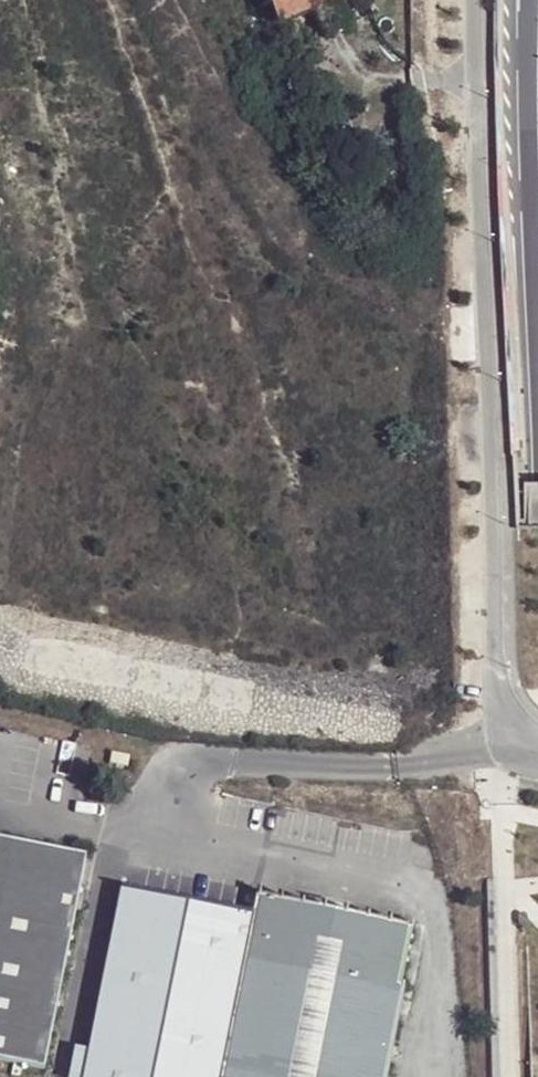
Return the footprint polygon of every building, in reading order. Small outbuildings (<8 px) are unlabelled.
[(283,28),(319,12),(341,2),(343,1),(343,0),(273,0),(283,28)] [(0,842),(0,1065),(39,1074),(86,862),(0,842)] [(256,915),(126,884),(85,1076),(220,1076),(256,915)] [(403,998),(399,997),(411,936),(259,903),(256,915),(220,1076),(386,1076),(403,998)]
